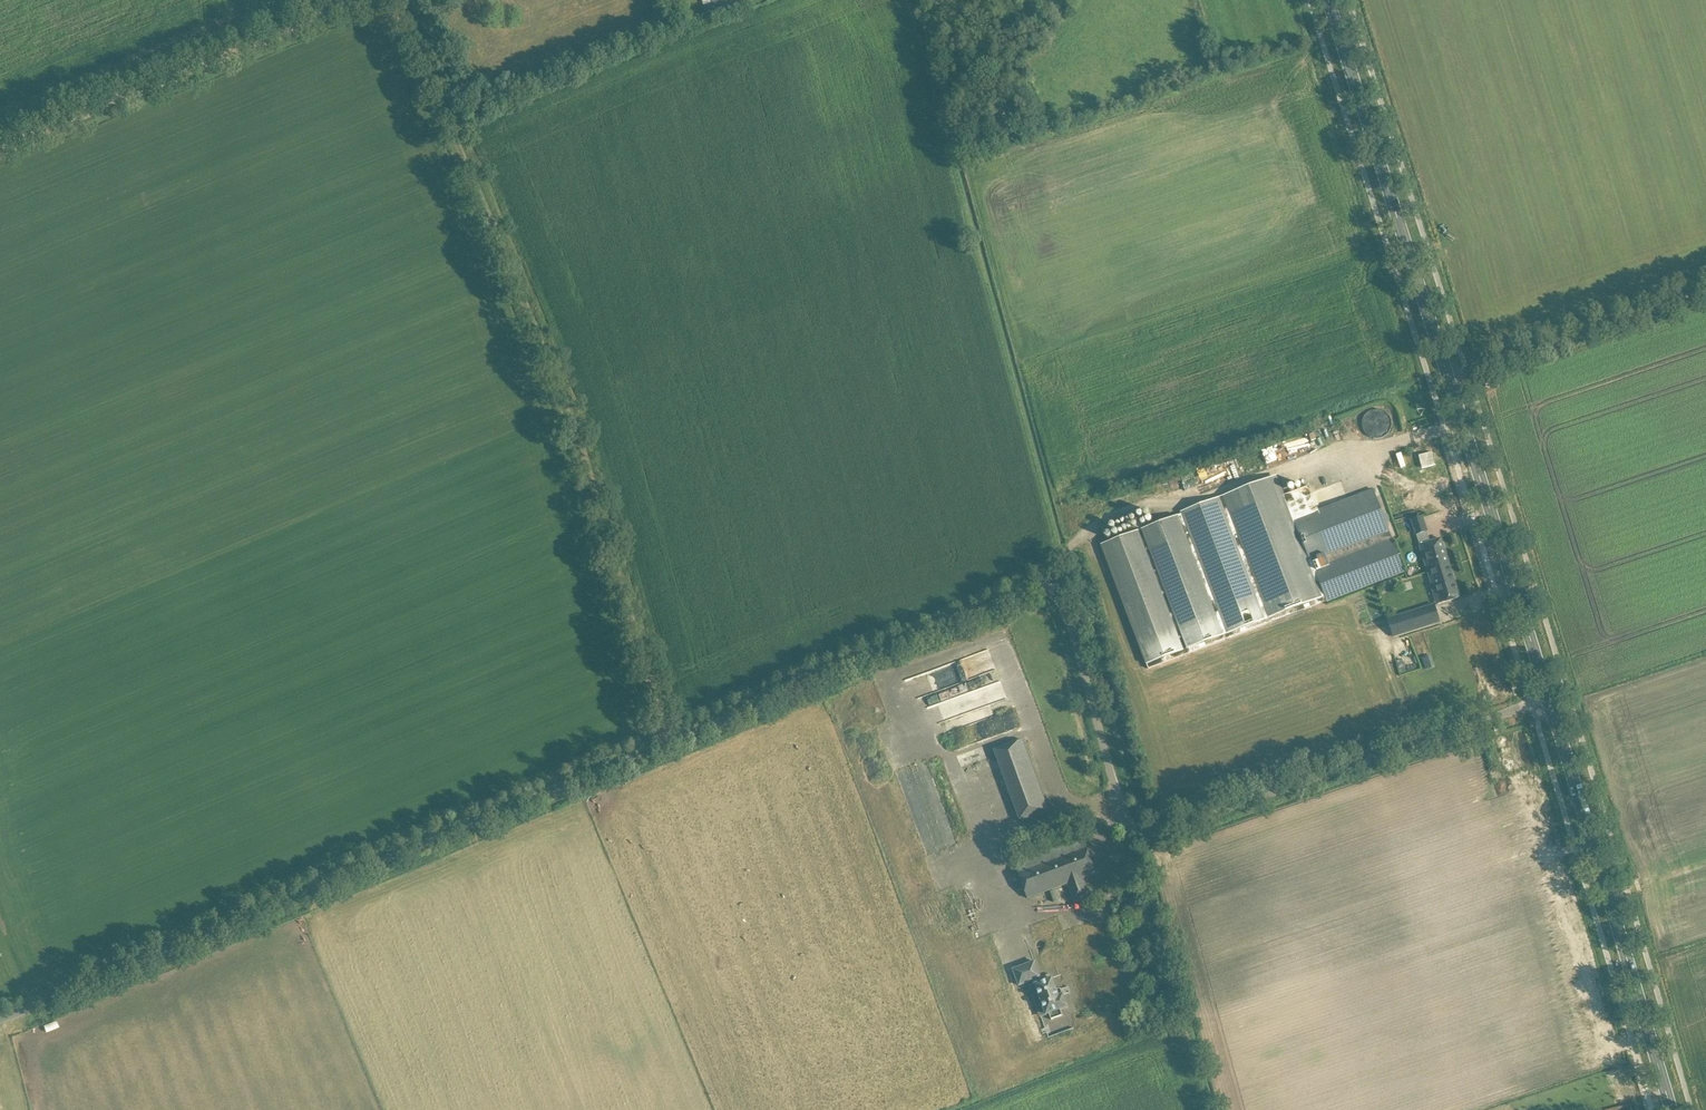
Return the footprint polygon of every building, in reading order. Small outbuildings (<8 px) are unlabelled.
[(738,0),(711,0),(715,13),(740,6),(738,0)] [(1309,485),(1284,495),(1277,478),(1101,544),(1113,576),(1148,669),(1327,601),(1364,587),(1405,571),(1393,539),(1390,531),(1387,524),(1390,519),(1388,514),(1382,512),(1373,489),(1318,510),(1309,485)] [(1427,531),(1423,516),(1412,520),(1417,535),(1427,531)] [(1420,546),(1428,572),(1449,566),(1441,539),(1420,546)] [(1437,586),(1442,602),(1459,597),(1449,566),(1428,572),(1433,587),(1437,586)] [(1393,637),(1441,622),(1435,603),(1388,618),(1393,637)] [(993,650),(905,677),(911,699),(937,691),(941,702),(930,706),(935,722),(1009,699),(1004,681),(977,689),(973,676),(999,668),(993,650)] [(1432,657),(1422,659),(1425,671),(1435,668),(1432,657)] [(1402,660),(1397,661),(1401,675),(1406,674),(1402,660)] [(1023,743),(994,754),(1020,825),(1049,814),(1023,743)] [(1074,901),(1079,900),(1090,896),(1083,878),(1096,873),(1083,838),(1015,863),(1019,874),(1027,899),(1068,884),(1074,901)] [(937,844),(929,847),(927,840),(923,841),(927,854),(939,850),(937,844)] [(1035,963),(1035,961),(1034,962),(1015,969),(1014,969),(1014,970),(1019,984),(1019,985),(1021,985),(1035,980),(1036,984),(1036,986),(1038,991),(1032,992),(1033,993),(1037,1004),(1037,1005),(1037,1004),(1042,1002),(1046,1013),(1047,1015),(1048,1014),(1049,1014),(1051,1020),(1063,1015),(1061,1009),(1067,1007),(1068,1007),(1067,1006),(1064,996),(1063,995),(1063,994),(1062,994),(1062,995),(1059,996),(1057,990),(1058,990),(1058,989),(1057,990),(1053,979),(1053,978),(1051,979),(1042,982),(1040,978),(1041,978),(1040,976),(1035,963)]
